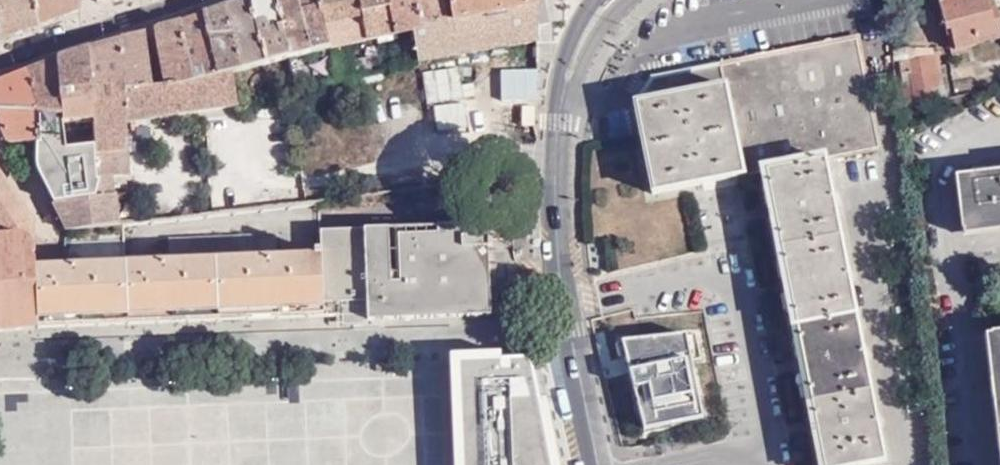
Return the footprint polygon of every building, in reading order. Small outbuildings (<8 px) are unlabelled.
[(31,28),(37,0),(0,0),(0,40),(31,28)] [(31,28),(78,12),(79,0),(37,0),(31,28)] [(236,46),(242,71),(266,64),(249,0),(227,7),(236,46)] [(266,64),(288,59),(281,26),(274,0),(249,0),(266,64)] [(288,59),(295,57),(309,53),(295,0),(274,0),(281,26),(288,59)] [(318,0),(295,0),(309,53),(327,49),(329,49),(324,27),(318,0)] [(361,19),(360,15),(357,0),(318,0),(324,27),(361,19)] [(388,9),(386,0),(357,0),(360,15),(388,9)] [(413,31),(451,23),(451,20),(446,20),(443,0),(386,0),(388,9),(393,35),(413,31)] [(538,5),(538,0),(448,0),(451,20),(451,23),(474,17),(512,10),(538,5)] [(946,32),(950,31),(956,51),(979,45),(977,41),(999,36),(999,27),(995,8),(991,9),(988,0),(937,0),(946,32)] [(417,63),(537,42),(538,5),(512,10),(474,17),(451,23),(413,31),(417,63)] [(203,14),(212,54),(236,46),(227,7),(227,6),(203,14)] [(365,41),(393,35),(388,9),(360,15),(361,19),(365,41)] [(193,82),(218,76),(212,54),(203,14),(181,22),(180,23),(193,82)] [(352,44),(365,41),(361,19),(324,27),(329,49),(352,44)] [(166,89),(193,82),(180,23),(156,30),(165,86),(166,89)] [(146,34),(120,40),(124,91),(152,87),(146,34)] [(765,171),(823,160),(882,148),(859,35),(651,76),(636,101),(642,133),(653,193),(765,171)] [(67,230),(103,226),(118,224),(112,177),(128,176),(127,146),(126,124),(180,115),(207,110),(237,106),(232,73),(218,76),(193,82),(166,89),(165,86),(152,87),(124,91),(120,40),(86,50),(93,121),(94,136),(95,156),(96,181),(95,197),(53,204),(67,230)] [(354,53),(352,44),(329,49),(327,49),(329,58),(354,53)] [(218,76),(232,73),(242,71),(236,46),(212,54),(218,76)] [(65,137),(94,136),(93,121),(86,50),(57,59),(63,121),(65,137)] [(295,57),(288,59),(294,89),(305,87),(301,67),(296,62),(295,57)] [(910,75),(914,110),(937,103),(935,85),(942,84),(938,57),(898,63),(900,76),(910,75)] [(45,188),(53,204),(95,197),(96,181),(95,156),(94,136),(65,137),(63,121),(57,59),(54,61),(39,66),(38,67),(28,71),(36,143),(36,153),(36,168),(38,173),(45,188)] [(344,78),(357,76),(355,69),(343,72),(344,78)] [(36,143),(28,71),(0,82),(0,125),(7,142),(36,143)] [(335,80),(344,78),(343,72),(334,74),(335,80)] [(537,130),(538,130),(538,103),(510,104),(511,132),(537,130)] [(855,317),(823,160),(765,171),(797,328),(855,317)] [(999,225),(999,172),(956,177),(962,230),(999,225)] [(1,333),(36,329),(35,266),(30,266),(30,263),(28,263),(27,248),(30,245),(26,239),(32,233),(32,223),(26,215),(17,213),(19,201),(0,173),(0,333),(1,333)] [(531,186),(530,176),(516,177),(517,187),(531,186)] [(367,321),(490,316),(487,248),(487,246),(491,246),(491,241),(513,240),(511,218),(482,219),(482,224),(395,228),(319,231),(322,302),(347,301),(347,307),(356,306),(356,300),(365,300),(365,301),(367,321)] [(310,257),(310,255),(276,257),(275,233),(169,237),(169,238),(274,235),(274,238),(275,258),(310,257)] [(169,238),(169,243),(274,238),(274,235),(169,238)] [(35,266),(37,311),(79,310),(204,305),(321,301),(319,255),(314,255),(310,255),(310,257),(311,262),(275,263),(275,258),(274,238),(169,243),(169,254),(153,255),(153,263),(154,268),(125,269),(124,264),(124,263),(35,266)] [(124,256),(124,263),(124,264),(153,263),(153,255),(124,256)] [(335,322),(367,321),(365,301),(365,300),(356,300),(356,306),(347,307),(335,308),(335,316),(336,317),(335,317),(335,322)] [(261,318),(335,316),(335,308),(335,303),(321,303),(321,301),(204,305),(79,310),(37,311),(37,326),(167,322),(261,318)] [(855,317),(797,328),(824,464),(870,464),(885,462),(855,317)] [(999,412),(999,334),(991,335),(999,412)] [(686,335),(621,341),(644,432),(703,421),(686,335)] [(464,464),(554,464),(534,367),(533,364),(532,362),(530,360),(528,359),(526,358),(524,358),(460,360),(464,464)] [(439,415),(439,378),(420,378),(420,415),(439,415)]
